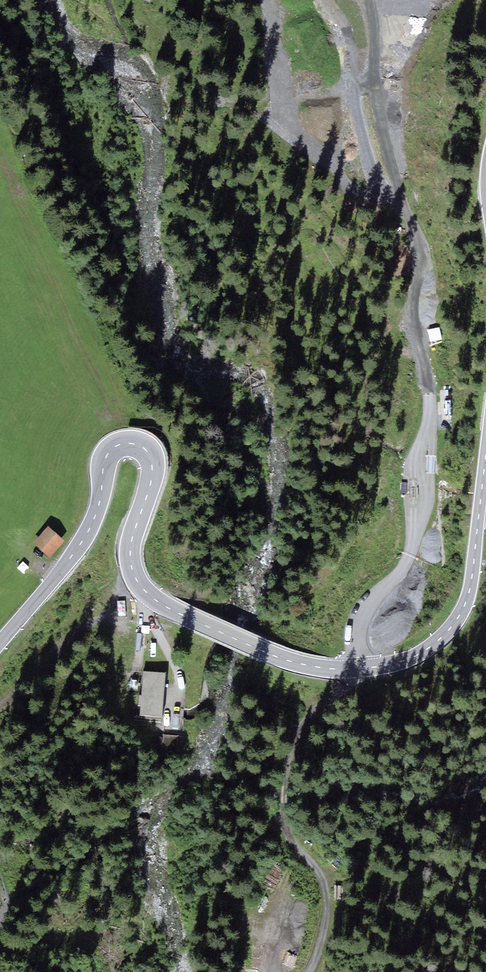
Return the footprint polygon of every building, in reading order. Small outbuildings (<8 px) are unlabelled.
[(69,543),(52,528),(38,543),(55,558),(69,543)] [(170,673),(142,671),(138,717),(166,719),(170,673)]
